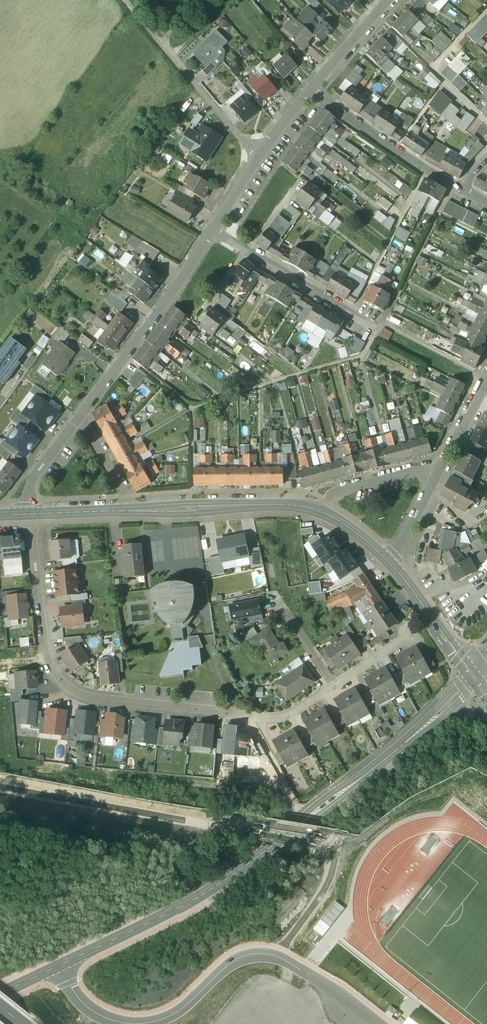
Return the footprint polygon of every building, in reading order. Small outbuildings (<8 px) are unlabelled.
[(315,0),(305,0),(316,9),(320,4),(315,0)] [(326,1),(340,14),(351,2),(348,0),(327,0),(326,1)] [(415,4),(421,9),(428,2),(426,0),(419,0),(415,4)] [(415,4),(408,11),(414,17),(421,9),(415,4)] [(308,8),(296,20),(313,35),(322,42),(333,29),(323,21),(319,25),(312,20),(316,15),(308,8)] [(408,11),(400,20),(410,29),(418,21),(414,17),(408,11)] [(466,36),(477,45),(486,35),(486,14),(466,36)] [(410,29),(400,20),(392,28),(403,38),(408,32),(410,29)] [(299,22),(287,36),(292,41),(294,44),(295,43),(303,50),(308,44),(307,43),(313,35),(299,22)] [(216,31),(194,53),(208,68),(209,68),(213,64),(220,57),(217,54),(228,43),(216,31)] [(389,31),(382,38),(388,44),(395,36),(389,31)] [(432,40),(443,52),(453,42),(442,31),(432,40)] [(408,32),(403,38),(411,45),(416,40),(408,32)] [(388,44),(382,38),(374,47),(385,57),(393,49),(388,44)] [(385,57),(374,47),(366,55),(377,65),(385,57)] [(467,67),(473,61),(463,51),(442,72),(460,91),(469,83),(467,82),(475,75),(467,67)] [(287,55),(274,67),(284,78),(297,67),(287,55)] [(395,66),(385,57),(377,65),(387,74),(395,66)] [(272,73),(263,63),(256,69),(264,78),(265,79),(272,73)] [(208,68),(203,72),(208,77),(217,68),(213,64),(209,68),(208,68)] [(363,71),(357,66),(353,71),(360,76),(363,71)] [(442,83),(432,71),(428,75),(424,70),(419,75),(433,91),(442,83)] [(360,76),(353,71),(346,80),(355,88),(363,78),(360,76)] [(259,82),(255,76),(248,82),(257,93),(263,88),(262,87),(268,82),(265,79),(264,78),(259,82)] [(268,82),(262,87),(263,88),(257,93),(265,101),(277,91),(269,82),(268,82)] [(345,95),(340,102),(350,108),(359,94),(350,88),(345,95)] [(345,95),(337,90),(333,97),(340,102),(345,95)] [(439,92),(429,106),(433,109),(435,106),(436,107),(443,97),(444,95),(439,92)] [(359,94),(350,108),(359,115),(364,108),(369,101),(359,94)] [(245,97),(232,107),(246,123),(258,112),(245,97)] [(443,97),(436,107),(435,106),(433,109),(441,116),(451,104),(443,97)] [(369,101),(364,108),(371,113),(375,106),(369,101)] [(451,104),(441,116),(450,123),(456,117),(460,112),(451,104)] [(371,113),(364,108),(359,115),(366,120),(371,113)] [(323,110),(316,119),(330,129),(334,124),(337,120),(323,110)] [(377,117),(373,124),(382,131),(392,117),(382,110),(377,117)] [(371,113),(366,120),(373,124),(377,117),(371,113)] [(407,118),(401,114),(397,120),(397,121),(401,123),(401,124),(403,126),(408,118),(407,118)] [(458,126),(466,132),(475,119),(468,114),(461,122),(458,126)] [(198,115),(191,124),(196,128),(203,119),(198,115)] [(392,117),(382,131),(392,137),(396,131),(397,130),(401,124),(401,123),(397,121),(397,120),(392,117)] [(407,118),(408,118),(403,126),(407,129),(413,120),(408,117),(407,118)] [(458,126),(461,122),(456,117),(450,123),(456,128),(458,126)] [(330,129),(316,119),(310,128),(323,138),(326,134),(330,129)] [(422,127),(417,123),(410,133),(415,136),(422,127)] [(343,132),(334,124),(330,129),(340,137),(343,132)] [(198,136),(188,151),(207,162),(221,139),(203,127),(198,136)] [(310,128),(303,137),(316,147),(320,142),(323,138),(310,128)] [(340,137),(330,129),(326,134),(336,142),(340,137)] [(396,131),(392,137),(398,142),(403,135),(396,131)] [(198,136),(191,132),(188,137),(187,138),(186,138),(185,139),(185,140),(185,141),(182,146),(188,151),(198,136)] [(415,136),(410,133),(402,145),(412,151),(420,140),(415,136)] [(316,147),(303,137),(296,145),(309,156),(313,152),(316,147)] [(429,146),(420,140),(412,151),(421,158),(429,146)] [(433,141),(429,146),(421,158),(430,164),(442,146),(433,141)] [(330,149),(320,142),(316,147),(326,154),(330,149)] [(479,143),(461,163),(466,166),(484,147),(479,143)] [(360,152),(349,144),(345,149),(356,157),(360,152)] [(309,156),(296,145),(289,154),(303,164),(306,160),(309,156)] [(449,150),(442,146),(430,164),(439,169),(446,156),(449,150)] [(326,154),(316,147),(313,152),(322,159),(326,154)] [(446,156),(456,161),(460,155),(449,150),(446,156)] [(166,151),(162,158),(170,163),(174,156),(166,151)] [(303,164),(289,154),(282,163),(296,174),(299,169),(303,164)] [(336,162),(326,154),(322,159),(332,167),(336,162)] [(384,156),(380,164),(389,169),(393,161),(384,156)] [(446,156),(439,169),(449,174),(456,161),(446,156)] [(329,179),(333,174),(315,157),(311,162),(317,168),(315,170),(321,177),(324,174),(329,179)] [(316,167),(306,160),(303,164),(312,172),(316,167)] [(461,163),(456,161),(449,174),(459,179),(466,166),(461,163)] [(312,172),(303,164),(299,169),(309,177),(312,172)] [(395,193),(406,199),(413,186),(388,173),(385,180),(398,186),(395,193)] [(193,175),(185,190),(203,200),(211,186),(193,175)] [(486,185),(477,179),(474,187),(483,192),(486,185)] [(426,180),(419,192),(425,195),(430,198),(436,185),(426,180)] [(309,183),(302,192),(315,202),(319,197),(322,193),(309,183)] [(446,190),(436,185),(430,198),(434,200),(439,203),(446,190)] [(193,201),(178,192),(173,200),(175,202),(177,198),(190,206),(193,201)] [(315,202),(302,192),(295,201),(308,211),(312,207),(315,202)] [(419,192),(414,202),(419,205),(425,195),(419,192)] [(329,205),(319,197),(315,202),(325,210),(329,205)] [(190,206),(177,198),(175,202),(168,212),(175,216),(176,218),(179,220),(181,219),(187,223),(195,209),(190,206)] [(392,206),(382,198),(378,204),(387,211),(392,206)] [(439,203),(434,200),(428,210),(434,213),(439,203)] [(325,210),(315,202),(312,207),(322,215),(325,210)] [(453,204),(448,202),(443,212),(448,215),(453,204)] [(453,204),(448,215),(453,217),(458,207),(453,204)] [(463,209),(458,207),(453,217),(458,220),(463,209)] [(468,212),(463,209),(458,220),(463,222),(468,212)] [(390,230),(396,222),(380,210),(374,218),(390,230)] [(468,212),(463,222),(468,225),(473,215),(468,212)] [(473,215),(468,225),(473,227),(478,217),(473,215)] [(268,231),(277,238),(289,223),(280,216),(268,231)] [(267,231),(257,244),(267,252),(272,245),(277,238),(268,231),(267,231)] [(408,239),(397,233),(395,237),(406,243),(408,239)] [(148,247),(143,243),(133,254),(135,256),(136,256),(150,267),(160,253),(149,246),(148,247)] [(279,249),(272,245),(267,252),(274,256),(279,249)] [(426,251),(443,257),(445,251),(429,245),(426,251)] [(306,255),(294,248),(288,258),(284,256),(281,260),(297,270),(306,255)] [(285,253),(279,249),(274,256),(281,260),(284,256),(285,253)] [(84,253),(78,261),(88,270),(95,262),(84,253)] [(318,262),(306,255),(297,270),(313,280),(316,275),(312,272),(318,262)] [(150,267),(136,256),(135,256),(125,269),(139,279),(147,269),(148,270),(150,267)] [(417,263),(425,267),(428,260),(420,256),(417,263)] [(245,260),(235,274),(245,281),(250,275),(254,268),(255,268),(245,260)] [(383,275),(386,269),(379,265),(376,271),(383,275)] [(262,273),(254,268),(250,275),(258,280),(262,273)] [(147,269),(139,279),(154,290),(162,281),(148,270),(147,269)] [(270,278),(262,273),(258,280),(266,285),(267,282),(270,278)] [(324,277),(317,273),(316,275),(313,280),(320,284),(324,277)] [(327,288),(327,289),(337,295),(345,280),(336,274),(331,281),(327,288)] [(382,277),(375,274),(369,284),(372,287),(376,289),(382,277)] [(258,280),(250,275),(245,281),(252,287),(258,280)] [(331,281),(324,277),(320,284),(327,288),(331,281)] [(388,280),(382,277),(376,289),(382,292),(388,280)] [(286,288),(270,278),(267,282),(272,285),(266,295),(277,302),(286,288)] [(154,290),(139,279),(129,292),(144,304),(154,290)] [(345,280),(337,295),(346,300),(351,293),(355,286),(345,280)] [(388,280),(382,292),(387,295),(393,283),(388,280)] [(363,290),(355,286),(351,293),(358,298),(363,290)] [(372,287),(364,302),(374,307),(382,292),(376,289),(372,287)] [(226,288),(217,301),(227,307),(235,295),(226,288)] [(302,298),(286,288),(277,302),(289,309),(295,299),(300,302),(302,298)] [(128,304),(112,292),(105,302),(120,313),(121,314),(128,304)] [(382,292),(374,307),(384,312),(392,297),(387,295),(382,292)] [(358,298),(351,293),(346,300),(354,305),(358,298)] [(310,302),(302,298),(300,302),(298,304),(305,309),(310,302)] [(485,304),(474,299),(471,304),(482,310),(485,304)] [(235,301),(231,308),(237,312),(242,305),(235,301)] [(317,307),(310,302),(305,309),(312,313),(317,307)] [(482,310),(471,304),(468,309),(475,313),(480,314),(482,310)] [(327,312),(317,306),(317,307),(312,313),(308,320),(318,326),(327,312)] [(187,317),(174,307),(167,316),(180,326),(184,321),(187,317)] [(227,319),(214,309),(207,318),(220,328),(224,323),(227,319)] [(312,313),(305,309),(298,322),(305,326),(308,320),(312,313)] [(107,314),(101,310),(96,317),(102,321),(107,314)] [(482,310),(480,314),(477,319),(486,324),(486,312),(482,310)] [(336,318),(327,312),(318,326),(327,332),(336,318)] [(121,314),(120,313),(110,327),(123,337),(133,323),(121,314)] [(180,326),(167,316),(160,325),(173,335),(177,330),(180,326)] [(102,321),(96,317),(91,323),(97,327),(102,321)] [(344,321),(337,317),(336,318),(327,332),(335,337),(338,332),(344,321)] [(207,318),(200,327),(213,337),(217,333),(220,328),(207,318)] [(475,325),(471,322),(464,318),(461,323),(472,329),(475,325)] [(477,319),(475,325),(472,329),(486,337),(486,324),(477,319)] [(184,321),(180,326),(191,334),(194,329),(188,324),(184,321)] [(235,331),(224,323),(220,328),(231,336),(235,331)] [(472,329),(461,323),(458,329),(462,331),(465,332),(470,333),(472,329)] [(173,335),(160,325),(153,333),(167,344),(170,340),(173,335)] [(180,326),(177,330),(180,331),(181,330),(182,331),(181,334),(187,339),(191,334),(180,326)] [(70,334),(60,327),(53,337),(60,343),(61,343),(63,345),(70,334)] [(123,337),(110,327),(100,341),(113,350),(123,337)] [(231,336),(220,328),(217,333),(227,341),(231,336)] [(393,334),(384,328),(381,333),(390,338),(393,334)] [(472,329),(470,333),(467,339),(467,340),(471,341),(482,347),(483,347),(486,338),(486,337),(472,329)] [(465,332),(462,331),(459,335),(467,339),(470,333),(465,332)] [(167,344),(153,333),(147,342),(160,352),(164,347),(167,344)] [(390,338),(381,333),(379,337),(387,342),(390,338)] [(37,345),(44,349),(50,339),(44,334),(37,345)] [(93,344),(82,335),(78,340),(90,349),(93,344)] [(355,337),(349,347),(360,354),(366,344),(355,337)] [(9,339),(0,352),(0,381),(5,385),(11,376),(8,374),(25,351),(9,339)] [(469,345),(457,339),(454,344),(454,345),(466,351),(469,345)] [(170,340),(167,344),(180,354),(184,349),(174,342),(173,344),(171,343),(172,342),(170,340)] [(482,347),(471,341),(469,345),(466,351),(481,358),(486,348),(483,347),(482,347)] [(160,352),(147,342),(140,351),(153,361),(156,357),(160,352)] [(60,343),(43,366),(57,377),(75,354),(63,345),(61,343),(60,343)] [(167,344),(164,347),(166,349),(167,348),(169,349),(167,351),(177,359),(180,354),(167,344)] [(466,351),(454,345),(451,350),(463,356),(466,351)] [(153,361),(140,351),(133,360),(146,370),(150,366),(153,361)] [(481,358),(466,351),(463,356),(461,361),(476,369),(481,358)] [(37,359),(31,355),(23,367),(28,371),(37,359)] [(158,359),(156,357),(153,361),(164,369),(168,364),(159,358),(158,359)] [(164,369),(153,361),(150,366),(160,374),(164,369)] [(147,376),(138,369),(134,374),(143,381),(147,376)] [(143,381),(134,374),(131,378),(140,385),(143,381)] [(140,385),(131,378),(127,382),(136,389),(140,385)] [(354,378),(347,380),(348,388),(355,386),(354,378)] [(449,384),(437,378),(435,383),(446,389),(449,384)] [(466,386),(451,379),(449,384),(446,389),(461,397),(466,386)] [(434,383),(427,380),(424,385),(431,389),(434,383)] [(446,389),(435,383),(434,383),(431,389),(443,395),(446,389)] [(51,397),(35,385),(30,392),(36,397),(37,396),(46,404),(51,397)] [(461,397),(446,389),(443,395),(441,399),(456,406),(461,397)] [(172,399),(166,393),(162,398),(169,403),(172,399)] [(24,414),(23,414),(31,420),(46,431),(59,413),(46,404),(37,396),(36,397),(24,414)] [(456,406),(441,399),(436,409),(442,412),(451,417),(456,406)] [(121,404),(110,411),(113,415),(117,413),(124,409),(121,404)] [(107,405),(92,414),(98,424),(113,415),(110,411),(107,405)] [(31,420),(23,414),(24,414),(18,409),(14,414),(28,425),(31,420)] [(127,414),(124,409),(117,413),(120,418),(127,414)] [(442,412),(436,409),(431,418),(438,421),(442,412)] [(451,417),(442,412),(438,421),(437,422),(446,426),(451,417)] [(486,413),(478,427),(486,432),(486,414),(486,413)] [(28,425),(14,414),(9,419),(19,427),(19,426),(24,430),(28,425)] [(113,415),(98,424),(103,434),(103,433),(118,425),(113,415)] [(205,427),(205,415),(196,415),(196,427),(205,427)] [(435,421),(426,416),(423,421),(433,426),(435,421)] [(315,431),(322,429),(319,417),(312,419),(315,431)] [(299,421),(301,429),(309,426),(306,418),(299,421)] [(132,423),(122,428),(121,430),(123,435),(135,428),(132,423)] [(383,424),(385,432),(392,431),(389,423),(383,424)] [(118,425),(103,433),(103,434),(109,443),(123,435),(121,430),(118,425)] [(24,430),(19,426),(19,427),(17,429),(14,430),(12,431),(10,433),(10,436),(10,439),(8,441),(7,442),(19,451),(26,456),(38,441),(24,430)] [(419,426),(413,428),(417,441),(423,439),(419,426)] [(478,427),(470,442),(486,450),(486,447),(486,432),(478,427)] [(135,428),(123,435),(126,439),(128,439),(138,433),(135,428)] [(413,428),(407,430),(410,440),(412,442),(417,441),(413,428)] [(273,442),(281,443),(281,431),(273,431),(273,442)] [(398,432),(392,434),(395,446),(400,445),(400,443),(398,432)] [(392,434),(386,435),(389,446),(391,448),(395,446),(392,434)] [(123,435),(109,443),(114,452),(129,444),(126,439),(123,435)] [(379,448),(376,438),(371,440),(374,452),(378,451),(379,448)] [(423,439),(417,441),(421,457),(432,454),(427,438),(423,439)] [(8,441),(4,439),(0,445),(15,457),(19,451),(7,442),(8,441)] [(371,440),(365,441),(368,452),(369,453),(374,452),(371,440)] [(412,442),(406,444),(410,460),(421,457),(417,441),(412,442)] [(143,442),(131,448),(134,454),(138,451),(145,447),(146,448),(146,447),(143,442)] [(129,444),(114,452),(120,462),(134,454),(131,448),(129,444)] [(293,453),(292,444),(283,444),(283,453),(293,453)] [(355,444),(349,445),(352,458),(357,457),(358,454),(355,444)] [(400,445),(395,446),(400,463),(410,460),(406,444),(400,445)] [(352,458),(349,445),(343,447),(346,457),(348,459),(352,458)] [(391,448),(385,449),(389,465),(400,463),(395,446),(391,448)] [(146,448),(145,447),(138,451),(141,457),(148,453),(146,448)] [(378,451),(374,452),(378,468),(389,465),(385,449),(378,451)] [(336,460),(334,450),(328,451),(331,464),(336,462),(336,460)] [(321,467),(317,454),(312,455),(311,451),(305,453),(310,469),(320,467),(321,467)] [(331,464),(328,451),(322,453),(325,463),(326,465),(331,464)] [(369,453),(363,455),(367,471),(378,468),(374,452),(369,453)] [(310,469),(305,453),(299,455),(304,471),(310,469)] [(481,462),(465,453),(455,472),(472,480),(481,462)] [(134,454),(120,462),(125,471),(125,472),(140,463),(139,463),(134,454)] [(212,463),(212,455),(206,456),(206,469),(217,468),(217,464),(217,463),(212,463)] [(357,457),(352,458),(357,474),(367,471),(363,455),(357,457)] [(348,459),(342,461),(346,477),(357,474),(352,458),(348,459)] [(153,461),(142,468),(145,473),(156,467),(153,461)] [(336,462),(331,464),(336,480),(346,477),(342,461),(336,462)] [(0,475),(0,491),(5,494),(22,471),(9,462),(0,475)] [(140,463),(125,472),(125,471),(125,472),(130,481),(145,473),(142,468),(140,463),(139,463),(140,463)] [(321,467),(320,467),(325,483),(336,480),(331,464),(326,465),(321,467)] [(156,467),(145,473),(148,478),(159,472),(156,467)] [(320,467),(310,469),(314,486),(325,483),(320,467)] [(217,468),(206,469),(206,485),(217,485),(217,468)] [(223,468),(217,468),(217,485),(228,485),(228,468),(223,468)] [(233,468),(228,468),(228,485),(239,485),(239,468),(233,468)] [(244,468),(239,468),(239,485),(250,485),(250,468),(244,468)] [(255,468),(250,468),(250,485),(261,485),(261,468),(255,468)] [(267,468),(261,468),(261,485),(272,485),(272,468),(269,468),(267,468)] [(279,468),(272,468),(272,485),(284,485),(284,479),(284,468),(279,468)] [(206,485),(206,469),(200,469),(194,469),(194,485),(206,485)] [(304,471),(299,472),(303,489),(314,486),(310,469),(304,471)] [(472,480),(455,472),(444,494),(444,497),(450,500),(450,502),(455,505),(455,507),(464,512),(469,502),(472,504),(476,495),(469,491),(474,481),(472,480)] [(145,473),(130,481),(136,491),(151,483),(148,478),(145,473)] [(462,534),(442,531),(436,561),(441,561),(444,560),(442,556),(457,550),(468,545),(461,543),(462,534)] [(328,563),(342,553),(330,535),(312,547),(324,565),(328,563)] [(245,536),(231,539),(236,560),(250,557),(248,551),(245,536)] [(0,539),(0,560),(3,560),(20,558),(18,537),(0,539)] [(482,538),(478,540),(482,547),(486,545),(482,538)] [(223,563),(236,560),(231,539),(218,542),(221,556),(223,563)] [(78,540),(70,542),(72,558),(77,557),(77,558),(80,557),(78,540)] [(468,545),(470,550),(477,562),(479,560),(486,556),(482,547),(478,540),(468,545)] [(70,541),(51,543),(54,561),(63,560),(72,559),(72,558),(70,542),(70,541)] [(142,545),(124,546),(127,570),(144,568),(142,545)] [(468,545),(457,550),(459,555),(470,550),(468,545)] [(260,549),(248,551),(252,568),(264,566),(260,549)] [(342,553),(328,563),(340,581),(360,568),(348,550),(342,553)] [(457,550),(442,556),(444,560),(450,570),(463,563),(459,555),(457,550)] [(223,563),(221,556),(209,559),(212,576),(225,573),(223,563)] [(77,557),(72,558),(72,559),(63,560),(64,566),(78,564),(77,558),(77,557)] [(20,558),(3,560),(4,576),(22,575),(20,558)] [(470,561),(464,565),(463,563),(450,570),(456,583),(476,572),(470,561)] [(144,568),(127,570),(128,578),(145,576),(144,568)] [(78,570),(55,573),(57,597),(81,595),(78,570)] [(365,576),(355,581),(359,588),(347,594),(352,605),(355,604),(362,615),(364,614),(381,602),(369,583),(368,582),(365,576)] [(167,583),(168,586),(160,588),(160,589),(154,591),(154,601),(158,611),(164,620),(172,626),(174,643),(184,642),(183,638),(182,629),(185,629),(187,626),(190,623),(192,618),(195,612),(192,611),(193,607),(193,603),(194,599),(194,595),(193,590),(193,588),(186,586),(185,585),(177,584),(177,582),(167,583)] [(324,594),(310,596),(311,602),(325,600),(324,594)] [(347,594),(326,604),(331,615),(340,611),(346,609),(352,605),(347,594)] [(21,596),(7,598),(9,618),(27,616),(25,596),(21,596)] [(259,600),(230,607),(231,613),(230,614),(230,616),(232,615),(233,621),(249,617),(262,614),(259,600)] [(389,614),(381,602),(364,614),(372,625),(389,614)] [(352,605),(346,609),(352,622),(362,615),(355,604),(352,605)] [(73,607),(62,609),(64,626),(70,625),(71,626),(75,626),(76,625),(85,624),(83,607),(83,606),(73,607)] [(346,609),(340,611),(346,626),(352,622),(346,609)] [(262,614),(249,617),(251,623),(263,620),(262,614)] [(389,614),(372,625),(379,636),(380,637),(387,632),(397,625),(389,614)] [(356,636),(348,625),(343,628),(348,636),(352,642),(357,639),(356,636)] [(253,629),(242,636),(247,643),(249,642),(249,641),(257,636),(253,629)] [(269,629),(258,636),(257,636),(249,641),(249,642),(255,652),(260,649),(269,664),(277,659),(288,652),(283,644),(279,646),(269,629)] [(387,632),(380,637),(379,636),(377,638),(377,639),(380,643),(390,637),(387,632)] [(369,645),(360,633),(356,636),(357,639),(364,649),(369,645)] [(81,636),(64,638),(71,649),(79,644),(84,641),(81,636)] [(348,636),(337,644),(349,662),(360,654),(352,642),(348,636)] [(184,642),(174,643),(173,643),(169,650),(170,651),(170,652),(171,654),(166,665),(165,665),(165,666),(161,677),(162,678),(185,675),(184,671),(193,670),(193,667),(202,665),(200,649),(203,648),(198,637),(183,638),(184,642)] [(380,643),(377,639),(371,643),(374,648),(380,643)] [(83,650),(79,644),(71,649),(62,655),(73,671),(89,661),(82,651),(83,650)] [(349,662),(337,644),(326,652),(325,652),(330,659),(337,670),(349,662)] [(326,652),(323,647),(317,651),(325,662),(330,659),(325,652),(326,652)] [(424,658),(418,648),(407,654),(420,678),(431,671),(430,668),(424,658)] [(122,654),(115,655),(116,662),(117,662),(118,672),(124,672),(122,654)] [(420,678),(407,654),(396,660),(403,672),(409,683),(410,684),(420,678)] [(435,665),(429,655),(424,658),(430,668),(435,665)] [(304,666),(299,658),(290,664),(294,672),(295,672),(303,666),(304,666)] [(116,662),(100,663),(103,685),(119,683),(118,672),(117,662),(116,662)] [(303,666),(295,672),(294,672),(289,675),(291,679),(278,687),(287,700),(314,682),(304,666),(303,666)] [(393,678),(387,669),(376,675),(389,698),(400,692),(393,678)] [(35,672),(16,674),(17,690),(22,689),(37,688),(35,672)] [(409,683),(403,672),(398,676),(403,686),(409,683)] [(389,698),(376,675),(365,681),(371,691),(377,702),(378,704),(389,698)] [(403,686),(398,676),(393,678),(398,689),(403,686)] [(360,697),(356,690),(345,695),(358,719),(369,713),(366,708),(360,697)] [(377,702),(371,691),(366,694),(372,705),(377,702)] [(372,705),(366,694),(360,697),(366,708),(372,705)] [(358,719),(345,695),(334,702),(340,712),(346,723),(347,725),(358,719)] [(36,703),(21,701),(19,721),(22,722),(31,722),(34,723),(35,711),(36,703)] [(65,712),(47,710),(46,718),(45,731),(62,733),(63,733),(64,727),(65,712)] [(93,735),(95,712),(77,710),(75,728),(75,733),(93,735)] [(330,717),(326,710),(315,716),(328,739),(338,733),(330,717)] [(41,712),(35,711),(34,723),(31,722),(30,729),(39,730),(41,717),(41,712)] [(346,723),(340,712),(335,714),(341,726),(346,723)] [(117,715),(107,714),(107,720),(105,736),(106,736),(114,737),(116,739),(119,739),(123,736),(123,732),(122,731),(123,718),(117,718),(117,715)] [(341,726),(335,714),(330,717),(336,729),(341,726)] [(328,739),(315,716),(304,722),(310,733),(316,743),(317,745),(328,739)] [(142,717),(139,717),(137,719),(135,740),(151,741),(152,741),(153,729),(154,720),(144,719),(142,717)] [(107,720),(101,719),(99,737),(106,738),(106,736),(105,736),(107,720)] [(175,722),(166,721),(165,728),(164,743),(178,744),(179,734),(182,735),(184,721),(175,720),(175,722)] [(213,726),(196,724),(196,726),(194,744),(194,745),(211,747),(213,726)] [(221,754),(234,756),(235,750),(237,730),(238,727),(225,725),(223,740),(221,754)] [(196,726),(189,726),(187,743),(194,744),(196,726)] [(70,728),(64,727),(63,733),(62,733),(61,740),(68,741),(68,740),(70,728)] [(164,743),(165,728),(159,727),(159,730),(157,744),(157,745),(164,746),(164,743)] [(159,730),(153,729),(152,741),(151,741),(150,744),(157,744),(159,730)] [(237,730),(235,750),(259,753),(255,745),(248,732),(237,730)] [(299,739),(295,731),(284,737),(297,760),(308,754),(305,749),(299,739)] [(316,743),(310,733),(305,736),(310,746),(316,743)] [(305,736),(299,739),(305,749),(310,746),(305,736)] [(297,760),(284,737),(273,743),(279,752),(284,763),(286,766),(297,760)] [(261,756),(266,754),(259,743),(255,745),(259,753),(261,756)] [(284,763),(279,752),(273,755),(279,766),(284,763)] [(321,920),(330,927),(345,909),(335,902),(321,920)] [(407,1023),(436,1023),(418,1010),(407,1023)]
